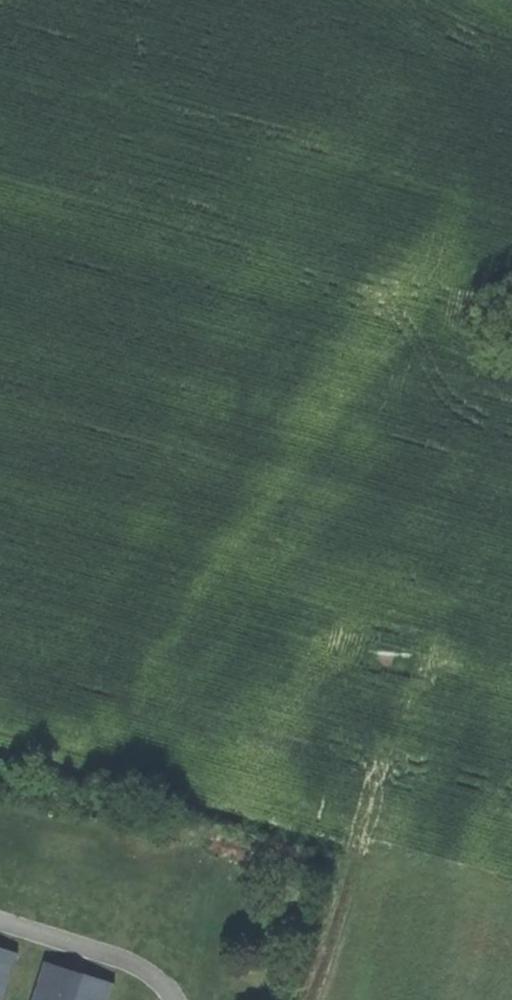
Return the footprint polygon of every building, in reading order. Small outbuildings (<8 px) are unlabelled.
[(0,946),(0,999),(5,999),(20,953),(0,946)] [(48,958),(35,999),(112,999),(118,980),(48,958)]
